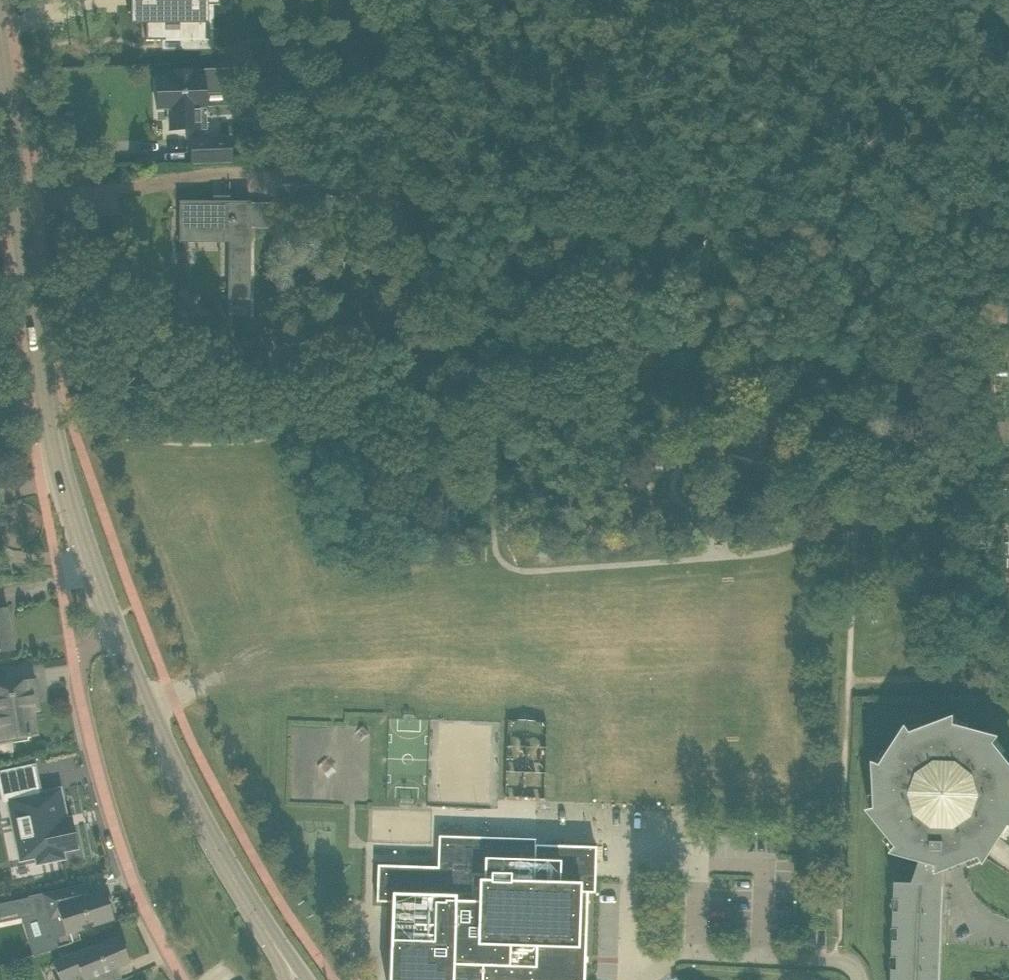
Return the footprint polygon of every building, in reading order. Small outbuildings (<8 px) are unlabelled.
[(130,23),(146,23),(146,40),(165,40),(165,39),(164,39),(164,32),(180,32),(179,40),(186,40),(196,40),(203,40),(203,23),(208,23),(208,5),(219,5),(219,0),(130,0),(130,23)] [(228,91),(227,70),(167,72),(167,78),(155,78),(156,108),(168,108),(169,130),(205,128),(204,92),(228,91)] [(190,138),(191,163),(231,162),(230,137),(190,138)] [(326,204),(325,196),(308,196),(308,205),(318,205),(326,204)] [(178,234),(228,234),(227,300),(249,300),(250,202),(179,201),(178,234)] [(12,648),(5,609),(0,610),(0,651),(12,648)] [(13,752),(11,738),(15,737),(35,734),(31,712),(38,711),(33,680),(26,681),(7,684),(0,685),(0,754),(13,752)] [(942,914),(943,896),(943,886),(944,870),(964,862),(981,855),(983,859),(981,863),(982,864),(986,858),(999,838),(999,837),(1008,823),(1008,766),(991,744),(994,740),(998,741),(999,739),(952,727),(952,722),(956,721),(956,719),(910,736),(907,733),(910,729),(908,727),(882,768),(878,767),(877,762),(875,762),(878,811),(874,812),(871,809),(869,810),(900,848),(897,851),(892,850),(892,852),(921,860),(913,883),(895,883),(895,900),(900,900),(900,911),(894,911),(894,929),(899,929),(899,940),(893,940),(893,958),(898,958),(898,970),(892,969),(892,979),(940,979),(942,914)] [(0,772),(0,789),(3,802),(8,802),(13,800),(19,830),(15,831),(21,858),(35,855),(36,856),(37,863),(63,858),(62,851),(76,848),(71,826),(70,818),(65,819),(59,789),(40,793),(34,765),(0,772)] [(376,902),(391,902),(389,948),(388,979),(584,979),(587,892),(594,893),(595,847),(534,845),(534,849),(438,846),(437,867),(377,865),(376,902)] [(89,882),(27,896),(32,918),(49,915),(56,935),(65,932),(66,933),(111,918),(109,912),(113,911),(108,897),(105,898),(103,892),(93,895),(89,882)] [(60,979),(63,979),(65,979),(66,979),(95,979),(94,976),(128,962),(118,937),(93,948),(92,946),(52,961),(60,979)]
